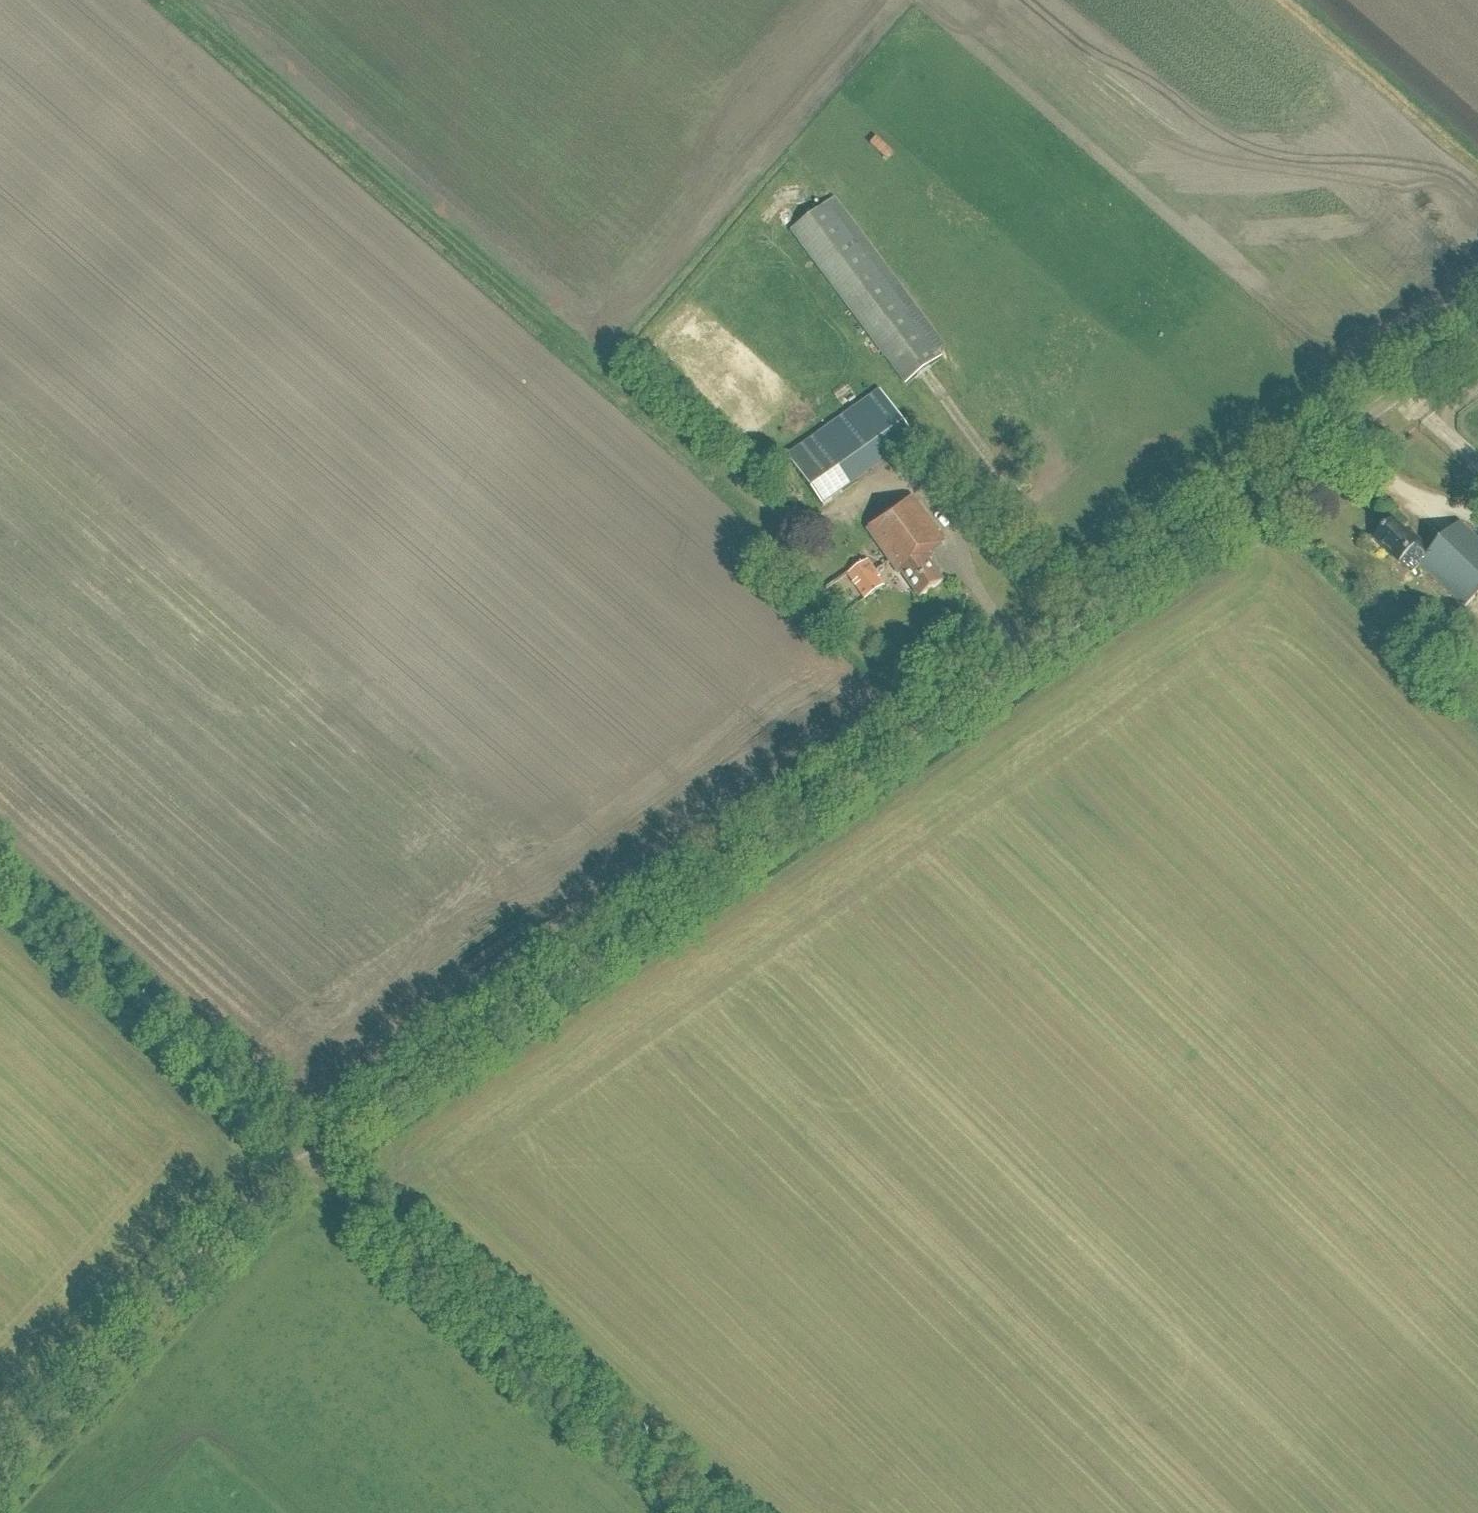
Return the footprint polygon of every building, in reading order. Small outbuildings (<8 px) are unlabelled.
[(907,386),(918,377),(927,371),(946,357),(831,204),(792,233),(907,386)] [(589,257),(597,263),(612,246),(604,239),(589,257)] [(824,506),(916,441),(881,391),(789,456),(824,506)] [(942,582),(927,561),(931,559),(928,555),(944,543),(911,497),(865,530),(898,576),(900,574),(918,599),(942,582)] [(1391,520),(1372,540),(1397,564),(1398,563),(1413,577),(1421,569),(1463,609),(1477,594),(1477,543),(1458,524),(1429,553),(1410,535),(1408,537),(1391,520)] [(868,601),(886,588),(880,580),(882,579),(870,562),(850,576),(868,601)]
